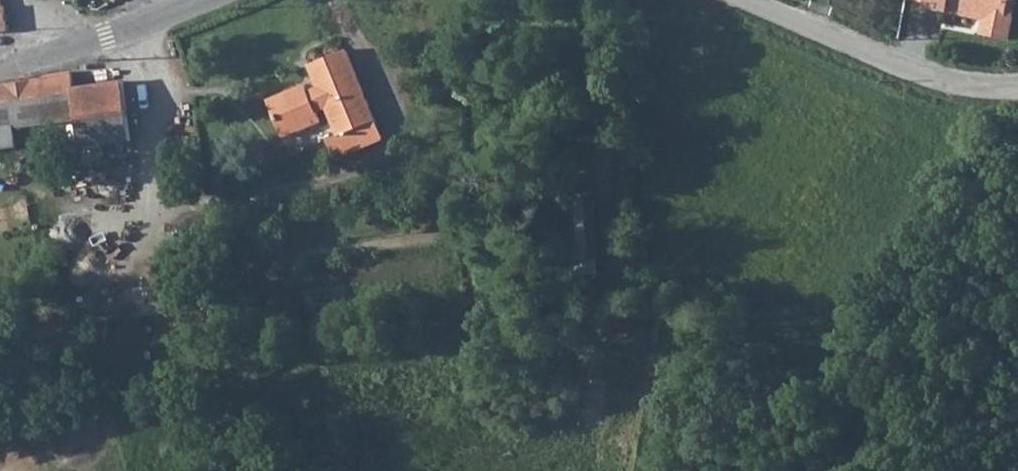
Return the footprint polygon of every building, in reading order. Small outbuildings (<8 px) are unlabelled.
[(923,8),(974,19),(976,11),(984,12),(980,31),(982,35),(1005,40),(1014,3),(1007,1),(1008,0),(925,0),(925,1),(923,8)] [(287,97),(263,106),(278,142),(315,131),(313,121),(320,118),(331,143),(320,147),(326,166),(375,150),(369,131),(345,59),(307,70),(315,96),(308,99),(299,95),(287,97)] [(39,80),(4,85),(9,122),(7,123),(8,132),(74,123),(69,92),(69,87),(67,74),(43,77),(39,80)] [(115,136),(76,142),(77,150),(124,141),(117,84),(108,85),(115,136)] [(0,86),(0,124),(7,123),(9,122),(4,85),(0,86)] [(108,85),(69,92),(74,123),(76,142),(115,136),(108,85)]
